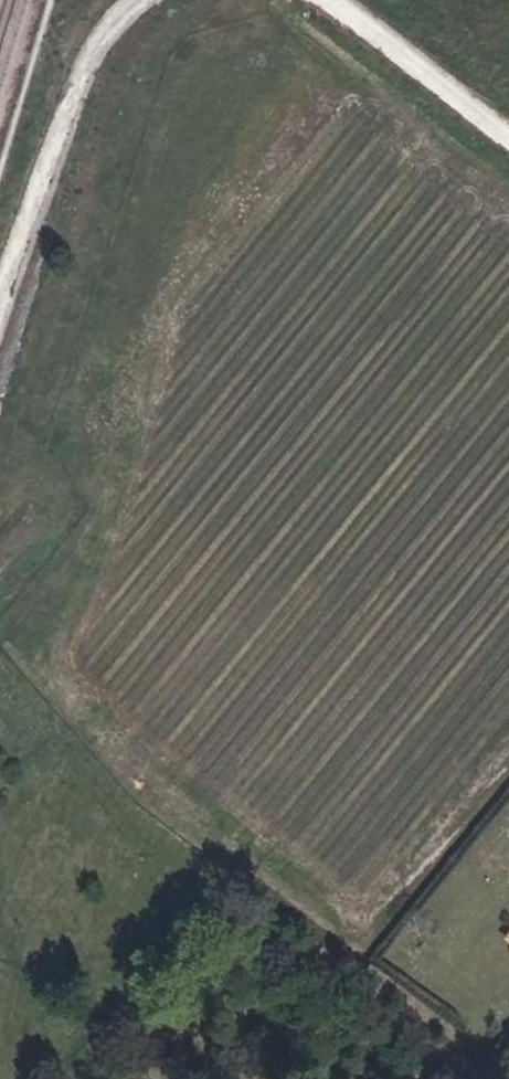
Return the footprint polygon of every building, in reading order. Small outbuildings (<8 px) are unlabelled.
[(495,930),(508,942),(508,914),(495,930)]
